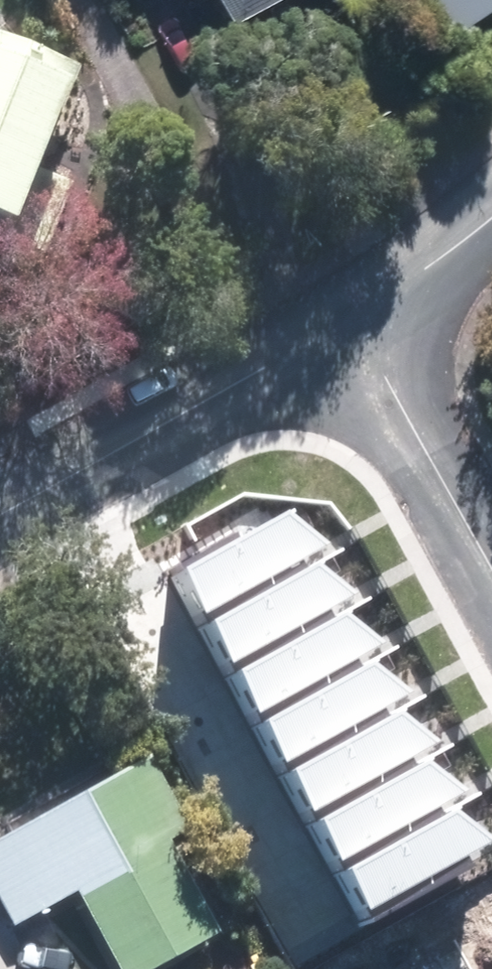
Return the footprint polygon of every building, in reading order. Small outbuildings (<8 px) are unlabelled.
[(216,29),(266,0),(199,0),(216,29)] [(441,38),(491,6),(491,0),(417,0),(441,38)] [(66,77),(0,50),(0,232),(66,77)] [(277,519),(170,578),(197,627),(309,566),(327,556),(277,519)] [(309,566),(197,627),(224,676),(335,615),(357,603),(309,566)] [(335,615),(224,676),(251,725),(364,664),(383,653),(335,615)] [(364,664),(251,725),(278,774),(391,712),(411,701),(364,664)] [(391,712),(278,774),(306,823),(419,762),(438,751),(391,712)] [(419,762),(306,823),(333,872),(446,810),(466,799),(419,762)] [(0,841),(0,931),(3,935),(65,901),(103,968),(153,968),(208,938),(158,848),(180,835),(140,763),(0,841)] [(446,810),(333,872),(360,921),(491,848),(446,810)] [(425,960),(408,968),(430,968),(425,960)]
